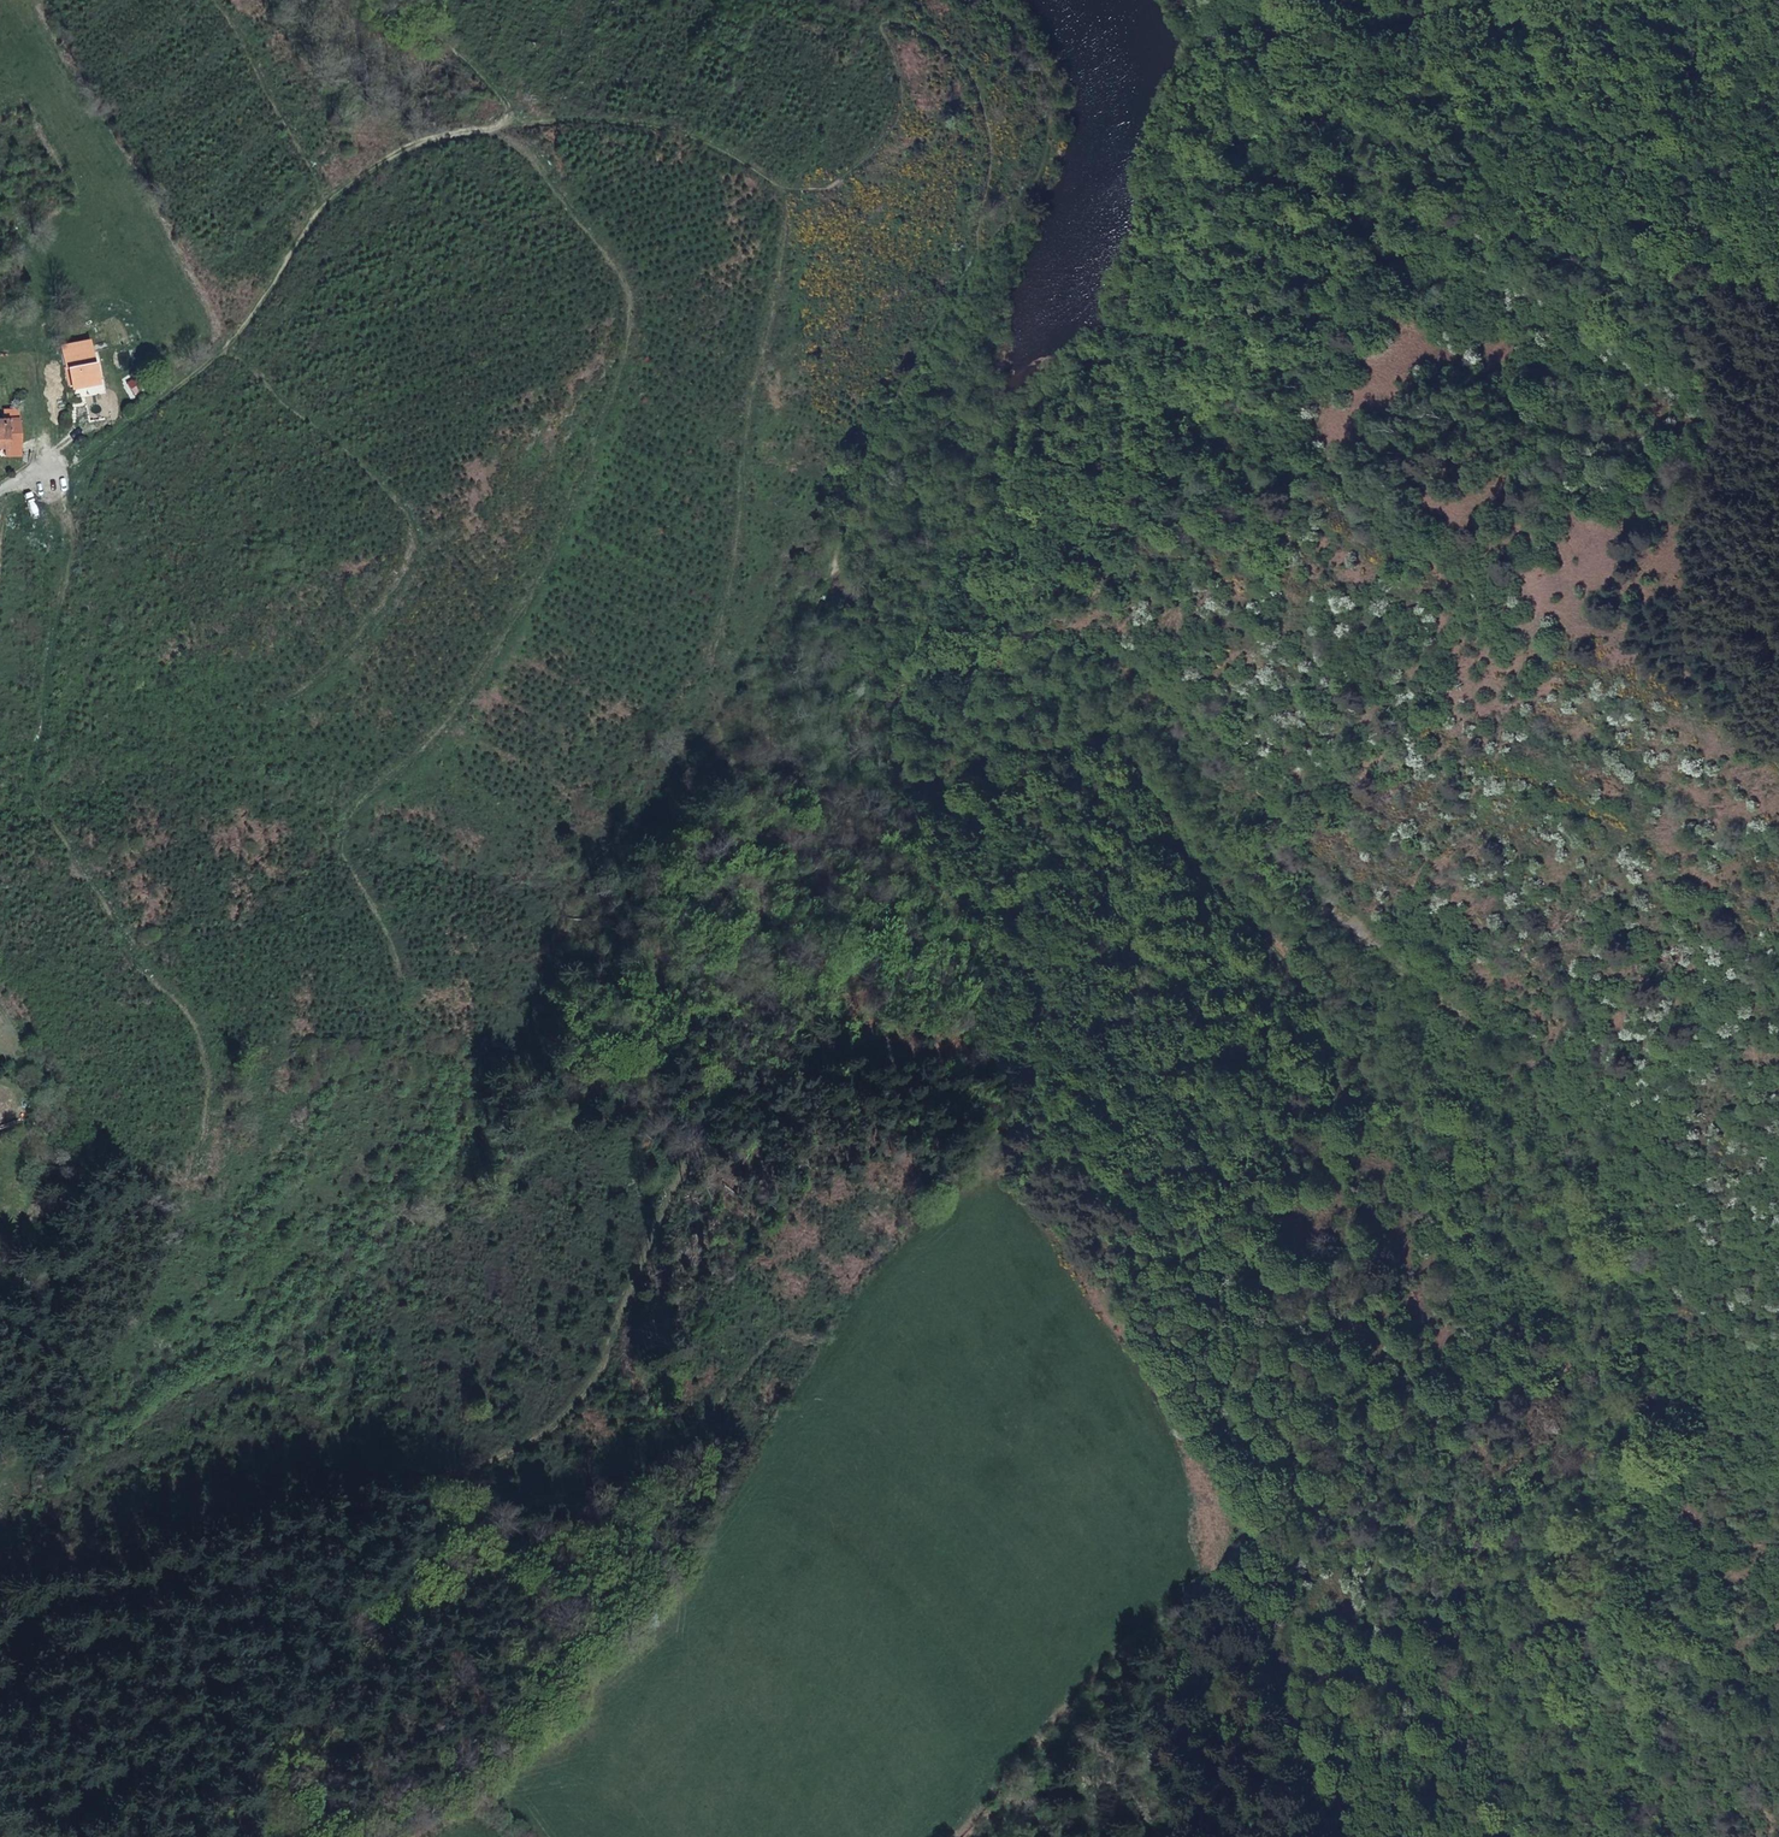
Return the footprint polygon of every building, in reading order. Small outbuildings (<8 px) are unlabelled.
[(63,346),(68,370),(71,369),(74,386),(98,381),(90,341),(63,346)] [(142,365),(131,372),(144,390),(154,384),(142,365)] [(0,418),(0,448),(5,448),(6,457),(20,456),(19,408),(3,408),(3,418),(0,418)]
